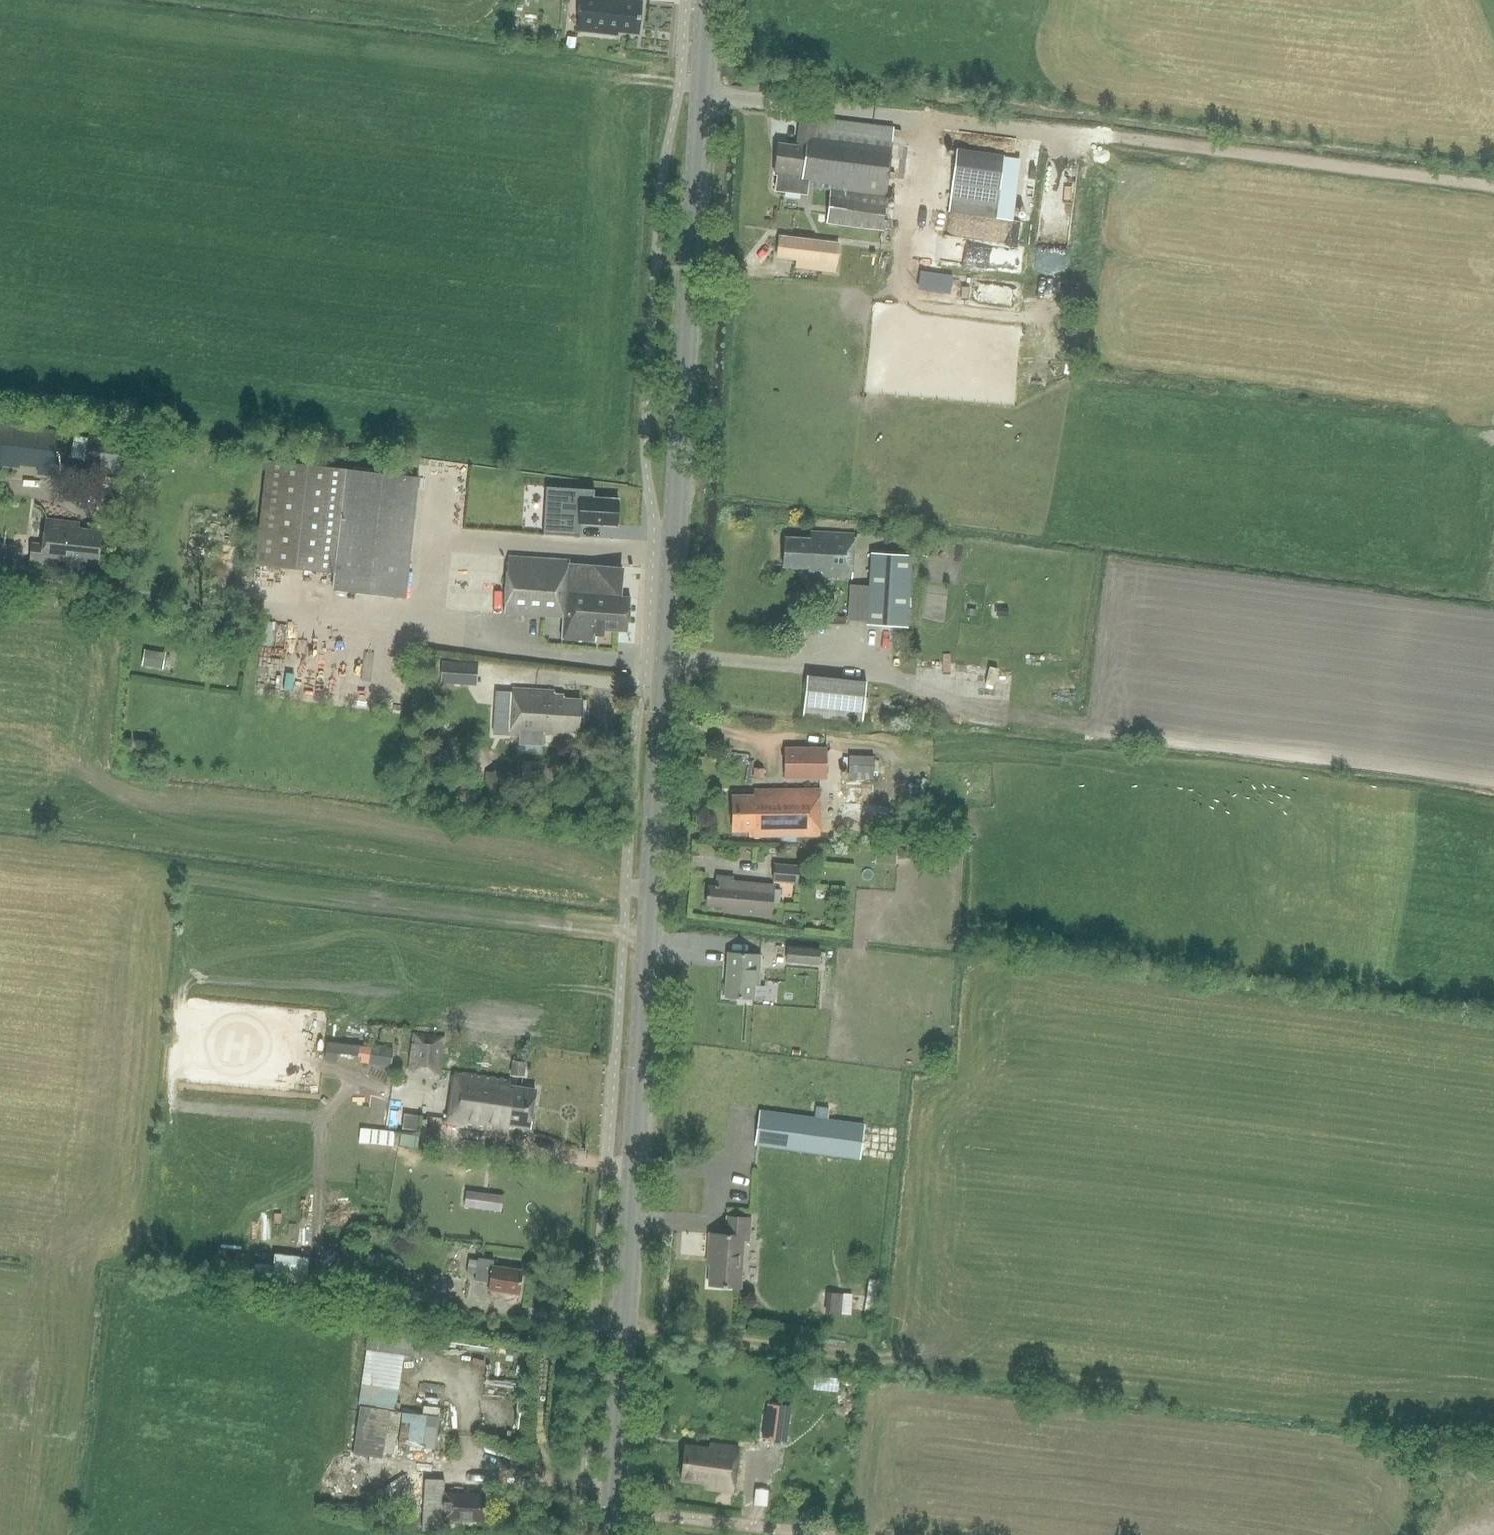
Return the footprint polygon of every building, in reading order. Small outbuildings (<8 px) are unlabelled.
[(642,2),(629,0),(581,0),(577,31),(617,36),(617,33),(638,35),(642,2)] [(799,147),(779,144),(775,175),(778,176),(776,191),(802,194),(803,186),(831,189),(827,223),(885,232),(886,220),(884,220),(896,132),(817,121),(816,127),(802,125),(799,147)] [(1005,157),(1005,156),(957,149),(950,202),(997,209),(999,200),(1014,202),(1019,159),(1005,157)] [(780,237),(777,258),(818,263),(817,271),(835,274),(838,245),(780,237)] [(0,426),(0,463),(20,465),(20,461),(24,461),(40,463),(38,474),(51,476),(57,433),(0,426)] [(86,462),(127,470),(132,446),(91,438),(86,462)] [(407,598),(421,478),(269,460),(257,565),(336,574),(335,590),(407,598)] [(545,520),(544,534),(580,536),(581,523),(617,525),(618,499),(594,498),(594,490),(550,487),(548,520),(545,520)] [(97,563),(101,533),(79,530),(80,523),(47,519),(43,547),(33,546),(31,562),(73,567),(72,574),(86,576),(87,562),(97,563)] [(851,579),(853,536),(814,533),(814,540),(786,538),(784,568),(809,569),(809,576),(851,579)] [(16,546),(0,544),(0,568),(12,569),(16,546)] [(866,625),(908,627),(912,556),(871,554),(866,625)] [(623,568),(570,565),(570,560),(509,556),(505,613),(564,617),(562,638),(595,640),(596,636),(604,636),(604,630),(628,631),(631,597),(621,597),(623,568)] [(163,669),(166,653),(145,650),(143,665),(163,669)] [(477,686),(478,664),(443,661),(441,683),(477,686)] [(802,715),(862,717),(864,677),(804,674),(802,715)] [(579,732),(581,700),(554,698),(555,691),(513,688),(510,735),(543,737),(544,734),(563,735),(563,731),(579,732)] [(827,779),(827,748),(785,748),(785,779),(827,779)] [(873,780),(873,766),(849,765),(848,779),(873,780)] [(750,837),(819,836),(819,790),(756,791),(756,797),(733,797),(733,832),(750,831),(750,837)] [(800,866),(775,864),(773,882),(798,884),(800,866)] [(775,885),(733,881),(733,879),(716,877),(715,888),(710,888),(708,906),(725,908),(725,911),(772,916),(775,885)] [(831,950),(788,947),(786,962),(830,966),(831,950)] [(759,985),(761,955),(728,953),(725,998),(754,1000),(755,985),(759,985)] [(409,1070),(441,1075),(446,1037),(414,1032),(409,1070)] [(361,1056),(363,1044),(329,1040),(328,1052),(361,1056)] [(363,1044),(361,1056),(364,1056),(363,1064),(392,1067),(394,1048),(363,1044)] [(525,1077),(527,1063),(515,1061),(513,1075),(525,1077)] [(454,1072),(447,1124),(507,1132),(508,1125),(530,1128),(536,1089),(510,1086),(511,1080),(454,1072)] [(864,1125),(759,1111),(755,1145),(860,1159),(864,1125)] [(749,1241),(751,1219),(727,1217),(726,1236),(710,1235),(708,1258),(711,1258),(709,1287),(740,1288),(743,1240),(749,1241)] [(520,1293),(523,1270),(493,1265),(494,1259),(479,1257),(475,1280),(490,1282),(489,1289),(520,1293)] [(831,1291),(830,1311),(853,1312),(854,1292),(831,1291)] [(371,1319),(367,1347),(368,1347),(405,1353),(421,1355),(425,1327),(371,1319)] [(368,1347),(359,1404),(396,1410),(405,1353),(368,1347)] [(763,1438),(786,1441),(790,1407),(768,1404),(763,1438)] [(389,1411),(389,1409),(361,1405),(354,1454),(383,1457),(383,1455),(395,1456),(397,1434),(398,1434),(401,1412),(389,1411)] [(436,1449),(439,1417),(403,1413),(399,1445),(436,1449)] [(733,1491),(738,1452),(685,1446),(681,1480),(706,1483),(705,1488),(733,1491)] [(365,1482),(398,1483),(399,1468),(366,1467),(365,1482)] [(425,1479),(422,1527),(443,1529),(444,1519),(485,1522),(486,1495),(445,1492),(446,1480),(425,1479)]
